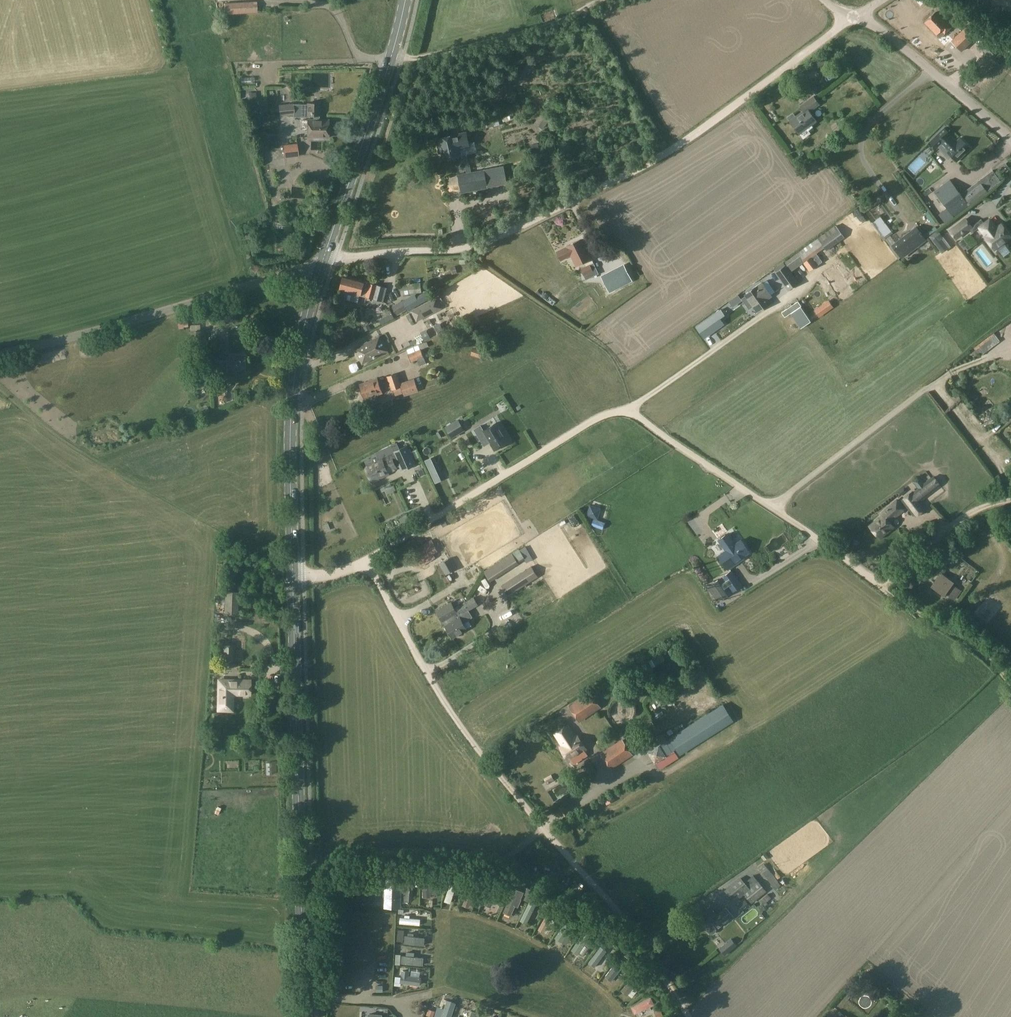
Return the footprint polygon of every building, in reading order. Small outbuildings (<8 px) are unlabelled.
[(224,11),(224,22),(258,20),(258,9),(224,11)] [(940,38),(951,28),(935,12),(925,23),(940,38)] [(967,25),(962,30),(951,41),(961,52),(977,36),(967,26),(967,25)] [(997,49),(986,38),(977,47),(984,53),(985,53),(989,57),(997,49)] [(394,68),(402,42),(398,40),(390,66),(394,68)] [(799,106),(803,111),(789,121),(798,134),(816,121),(809,112),(820,105),(813,96),(799,106)] [(300,105),(293,103),(278,105),(279,116),(294,115),(294,117),(308,117),(308,116),(313,116),(319,116),(319,104),(307,104),(307,105),(300,105)] [(313,116),(313,119),(307,119),(307,138),(328,138),(328,120),(319,120),(319,116),(313,116)] [(836,127),(832,129),(837,135),(849,125),(843,118),(835,124),(836,127)] [(455,135),(439,139),(443,159),(461,156),(460,150),(470,148),(467,132),(458,134),(456,135),(455,135)] [(942,142),(936,135),(929,142),(935,149),(940,145),(946,151),(956,162),(970,148),(960,138),(956,142),(949,136),(942,142)] [(277,137),(270,137),(270,145),(278,144),(277,137)] [(297,144),(282,145),(284,158),(298,156),(297,144)] [(466,173),(457,175),(461,193),(488,188),(488,187),(484,170),(471,172),(466,173)] [(955,218),(1002,183),(992,170),(960,194),(949,180),(935,191),(947,207),(938,214),(945,222),(953,216),(955,218)] [(880,217),(872,223),(884,240),(893,233),(880,217)] [(948,230),(956,240),(970,230),(972,233),(978,228),(984,236),(983,237),(994,251),(997,249),(998,251),(999,251),(1005,246),(1006,245),(1004,244),(1010,239),(1010,236),(1001,223),(997,226),(990,218),(983,222),(981,219),(972,226),(965,217),(948,230)] [(844,238),(835,225),(817,238),(826,251),(844,238)] [(890,248),(898,259),(925,239),(916,228),(914,227),(912,228),(912,231),(890,248)] [(941,251),(945,248),(938,240),(942,237),(938,231),(930,237),(941,251)] [(984,244),(976,232),(956,245),(964,257),(984,244)] [(576,266),(582,263),(590,259),(580,240),(567,247),(556,252),(560,260),(571,255),(574,261),(576,266)] [(798,253),(805,261),(816,253),(809,244),(798,252),(798,253)] [(805,261),(803,263),(809,271),(822,262),(816,253),(805,261)] [(598,274),(592,260),(585,263),(586,266),(580,269),(585,280),(598,274)] [(776,272),(785,265),(783,262),(773,269),(776,272)] [(632,281),(624,264),(601,276),(609,293),(632,281)] [(786,265),(776,272),(775,273),(788,290),(799,283),(786,265)] [(836,266),(823,274),(830,286),(831,285),(840,301),(852,293),(843,278),(844,277),(836,266)] [(343,276),(339,290),(382,301),(386,288),(368,283),(368,282),(343,276)] [(420,283),(400,285),(401,295),(421,293),(420,283)] [(745,296),(741,299),(749,310),(753,307),(757,312),(770,303),(767,299),(772,296),(763,284),(762,283),(758,286),(744,295),(745,296)] [(414,296),(403,302),(407,309),(408,310),(428,299),(425,294),(416,299),(414,296)] [(436,297),(410,310),(416,321),(442,308),(439,303),(436,297)] [(403,300),(392,307),(396,316),(407,309),(403,302),(403,300)] [(828,300),(814,310),(819,317),(833,307),(828,300)] [(788,308),(782,312),(785,317),(791,313),(801,306),(798,302),(788,308)] [(810,322),(801,306),(791,313),(801,328),(810,322)] [(720,310),(697,327),(704,337),(723,324),(719,319),(724,316),(720,310)] [(427,332),(421,335),(424,341),(430,338),(427,332)] [(379,337),(371,341),(378,355),(381,353),(382,356),(388,353),(379,337)] [(984,338),(973,347),(980,356),(992,348),(984,338)] [(378,355),(371,341),(355,349),(362,363),(378,355)] [(473,347),(470,355),(483,359),(486,351),(473,347)] [(420,350),(409,354),(412,362),(417,359),(423,357),(420,350)] [(226,358),(226,360),(218,361),(218,358),(209,359),(209,374),(219,374),(219,371),(227,371),(227,372),(245,371),(244,357),(226,358)] [(423,357),(417,359),(420,366),(426,363),(423,357)] [(483,367),(484,363),(473,358),(472,362),(483,367)] [(404,359),(395,363),(402,378),(411,374),(404,359)] [(401,387),(404,396),(418,391),(414,378),(400,383),(397,373),(386,376),(391,391),(401,387)] [(377,378),(360,384),(365,399),(366,399),(369,406),(378,403),(375,395),(382,393),(377,378)] [(403,397),(404,402),(419,399),(418,393),(403,397)] [(207,407),(196,411),(198,417),(210,413),(207,407)] [(457,419),(445,427),(452,438),(464,430),(457,419)] [(484,431),(481,426),(474,430),(481,442),(487,438),(495,450),(509,442),(497,423),(484,431)] [(465,434),(457,440),(462,446),(469,439),(465,434)] [(375,453),(377,456),(364,461),(367,466),(365,467),(372,482),(388,475),(387,474),(397,469),(396,467),(399,466),(393,452),(399,450),(396,443),(375,453)] [(407,446),(399,450),(393,452),(399,466),(401,471),(416,465),(413,460),(410,453),(407,446)] [(416,450),(410,453),(413,460),(419,458),(419,457),(416,450)] [(427,453),(419,457),(419,458),(429,480),(438,476),(427,453)] [(397,472),(381,478),(383,483),(398,477),(397,472)] [(913,491),(901,500),(913,516),(925,507),(921,501),(940,486),(932,477),(924,484),(923,483),(919,478),(913,483),(917,487),(918,488),(914,491),(913,491)] [(896,493),(899,497),(907,491),(904,487),(896,493)] [(881,516),(869,526),(880,538),(893,527),(889,522),(905,508),(897,499),(880,514),(881,516)] [(589,505),(586,516),(597,520),(601,508),(589,505)] [(727,534),(718,540),(725,551),(720,554),(730,568),(743,559),(742,557),(748,552),(740,541),(733,545),(731,542),(732,542),(727,534)] [(403,547),(412,562),(427,552),(424,548),(429,545),(422,535),(418,537),(403,547)] [(491,548),(474,556),(479,565),(496,558),(491,548)] [(511,554),(498,562),(505,572),(518,564),(517,563),(511,554)] [(743,568),(750,561),(747,557),(740,563),(743,568)] [(450,558),(439,564),(445,575),(456,569),(450,558)] [(492,566),(484,571),(491,581),(498,576),(492,566)] [(538,577),(530,566),(501,585),(508,596),(538,577)] [(742,586),(731,570),(707,587),(717,603),(742,586)] [(941,574),(932,586),(944,595),(944,596),(946,593),(953,598),(958,589),(952,585),(954,582),(953,582),(941,574)] [(239,594),(224,594),(224,613),(238,614),(239,594)] [(465,602),(463,604),(467,611),(477,605),(473,598),(466,602),(466,601),(465,602)] [(460,609),(456,612),(451,603),(436,611),(442,621),(443,620),(446,625),(449,623),(448,621),(467,611),(463,604),(465,602),(458,606),(460,609)] [(449,623),(446,625),(445,626),(452,638),(467,630),(463,623),(472,617),(468,610),(467,611),(448,621),(449,623)] [(222,661),(234,661),(234,644),(222,645),(222,661)] [(249,695),(249,683),(222,682),(222,710),(232,710),(232,694),(249,695)] [(590,693),(570,706),(579,720),(599,707),(590,693)] [(569,761),(585,750),(586,750),(577,736),(575,738),(567,726),(555,734),(562,746),(560,748),(569,761)] [(733,739),(737,736),(733,728),(729,730),(733,739)] [(622,741),(602,754),(611,768),(631,755),(622,741)] [(665,756),(659,745),(649,752),(655,762),(665,756)] [(702,755),(709,750),(706,746),(699,750),(702,755)] [(674,751),(665,756),(655,762),(660,769),(678,758),(674,751)] [(551,775),(544,779),(547,784),(554,780),(551,775)] [(611,794),(603,800),(607,804),(614,799),(611,794)] [(758,881),(753,875),(745,882),(749,888),(758,881)] [(385,906),(399,907),(400,878),(386,877),(385,906)] [(410,877),(402,877),(401,902),(409,902),(409,889),(409,885),(413,886),(413,882),(410,881),(410,877)] [(734,902),(744,894),(750,889),(749,888),(745,882),(740,877),(724,890),(734,902)] [(750,889),(744,894),(751,903),(764,893),(766,892),(758,881),(749,888),(750,889)] [(450,882),(445,897),(451,899),(454,890),(457,891),(458,888),(454,886),(455,884),(450,882)] [(478,892),(475,891),(477,885),(471,882),(462,904),(468,907),(473,895),(476,896),(478,892)] [(490,886),(482,904),(491,907),(495,899),(498,900),(502,891),(490,886)] [(513,888),(503,912),(510,915),(515,905),(517,906),(524,892),(513,888)] [(744,900),(737,905),(742,911),(742,910),(749,905),(744,900)] [(710,907),(696,919),(706,929),(710,934),(713,934),(716,932),(716,929),(712,924),(714,922),(718,927),(732,917),(725,908),(716,915),(710,907)] [(754,913),(736,929),(743,936),(761,920),(754,913)] [(547,914),(538,929),(543,932),(547,925),(551,927),(554,920),(551,918),(552,917),(547,914)] [(565,921),(554,937),(561,942),(566,934),(569,936),(573,931),(570,929),(572,926),(565,921)] [(586,941),(589,942),(591,938),(588,937),(591,933),(584,929),(571,950),(578,954),(586,941)] [(413,934),(408,933),(408,936),(405,936),(404,943),(424,945),(425,938),(413,937),(413,934)] [(606,948),(602,944),(590,959),(595,963),(602,954),(604,956),(607,953),(604,951),(606,948)] [(404,951),(403,962),(422,965),(423,957),(412,955),(412,952),(404,951)] [(401,970),(399,983),(419,985),(420,979),(407,977),(408,971),(401,970)] [(651,998),(631,1007),(635,1014),(647,1009),(648,1011),(651,1009),(650,1007),(654,1005),(651,998)] [(660,1009),(654,1012),(656,1016),(659,1016),(663,1015),(660,1009)]
